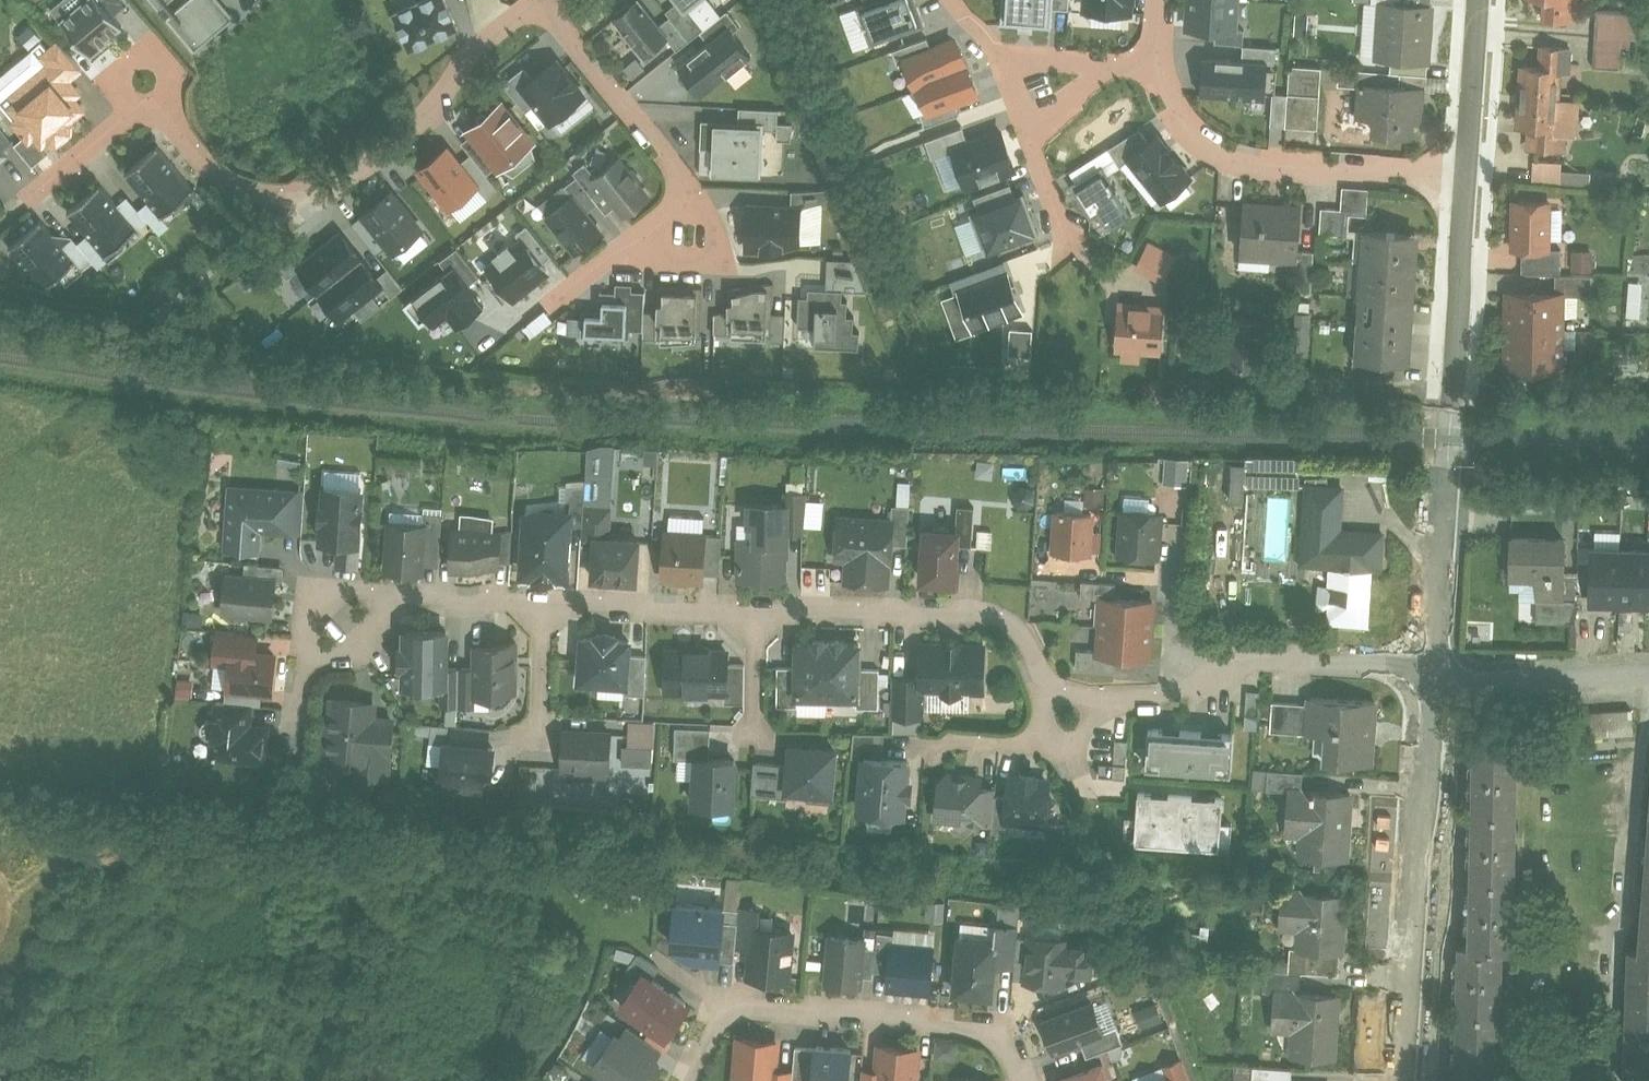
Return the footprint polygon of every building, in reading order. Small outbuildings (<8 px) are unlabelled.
[(64,14),(94,50),(107,39),(105,36),(126,19),(110,0),(80,0),(64,14)] [(170,10),(198,42),(235,10),(226,0),(182,0),(170,10)] [(399,5),(398,5),(396,5),(397,7),(398,7),(412,40),(413,42),(415,41),(459,20),(459,21),(461,20),(460,18),(452,0),(409,0),(399,5)] [(618,4),(621,7),(618,9),(647,46),(670,28),(671,27),(662,16),(649,0),(623,0),(618,4)] [(683,0),(667,0),(673,7),(691,29),(698,23),(707,17),(693,0),(686,0),(685,1),(683,0)] [(698,23),(706,33),(726,17),(729,21),(738,14),(727,0),(707,17),(698,23)] [(871,29),(925,10),(921,0),(860,0),(871,29)] [(1002,23),(1053,24),(1053,6),(1053,0),(1002,0),(1002,23)] [(1090,10),(1131,14),(1132,0),(1091,0),(1090,10)] [(1188,27),(1216,28),(1235,30),(1235,27),(1237,0),(1190,0),(1188,27)] [(1548,16),(1574,18),(1575,4),(1567,4),(1567,0),(1549,0),(1548,16)] [(1405,3),(1384,1),(1382,30),(1396,31),(1394,59),(1432,62),(1436,5),(1405,3)] [(691,29),(673,7),(662,16),(671,27),(670,28),(679,39),(691,29)] [(706,33),(677,56),(702,87),(751,48),(729,21),(726,17),(706,33)] [(1235,30),(1216,28),(1215,43),(1242,42),(1244,28),(1235,27),(1235,30)] [(905,51),(916,80),(970,60),(960,30),(905,51)] [(1624,38),(1597,36),(1595,64),(1622,66),(1624,38)] [(1278,44),(1242,42),(1242,61),(1266,62),(1277,63),(1278,44)] [(1571,49),(1544,47),(1542,68),(1525,67),(1523,95),(1558,98),(1560,71),(1562,71),(1563,62),(1570,63),(1571,49)] [(535,71),(525,79),(536,92),(552,112),(585,86),(558,52),(535,71)] [(22,95),(15,101),(24,112),(18,116),(32,132),(37,128),(44,136),(84,103),(73,91),(79,86),(55,57),(17,89),(22,95)] [(525,79),(535,71),(525,59),(505,75),(525,100),(536,92),(525,79)] [(1242,61),(1201,59),(1199,93),(1264,96),(1266,62),(1242,61)] [(970,60),(916,80),(929,115),(984,95),(970,60)] [(1323,67),(1292,64),(1290,91),(1321,93),(1323,67)] [(1429,74),(1403,72),(1402,86),(1402,88),(1424,89),(1428,89),(1429,74)] [(1402,88),(1402,86),(1364,83),(1361,113),(1378,114),(1376,133),(1412,135),(1413,116),(1422,116),(1424,89),(1402,88)] [(1290,91),(1272,90),(1270,123),(1287,125),(1290,91)] [(1321,93),(1290,91),(1287,125),(1319,127),(1321,93)] [(503,95),(471,121),(501,159),(534,133),(503,95)] [(1558,98),(1523,95),(1520,124),(1538,125),(1536,146),(1564,148),(1565,134),(1558,134),(1558,125),(1556,125),(1558,99),(1558,98)] [(742,98),(742,112),(761,112),(761,117),(778,116),(779,110),(778,98),(742,98)] [(1576,100),(1558,99),(1556,125),(1558,125),(1558,134),(1565,134),(1565,127),(1574,127),(1576,100)] [(793,110),(779,110),(778,116),(778,128),(792,128),(793,110)] [(742,112),(711,112),(711,166),(761,165),(761,117),(761,112),(742,112)] [(0,118),(0,137),(5,143),(15,135),(0,118)] [(950,142),(964,137),(960,125),(925,137),(931,156),(952,149),(950,142)] [(1014,166),(1001,126),(964,137),(950,142),(952,149),(962,181),(1014,166)] [(1160,135),(1133,156),(1162,196),(1190,175),(1160,135)] [(159,139),(127,166),(163,210),(196,183),(159,139)] [(479,177),(449,140),(422,162),(451,199),(479,177)] [(631,160),(622,149),(599,167),(598,168),(606,178),(628,205),(651,186),(643,175),(643,170),(636,161),(631,160)] [(599,167),(588,153),(576,162),(579,165),(595,186),(606,178),(598,168),(599,167)] [(1561,179),(1561,160),(1531,159),(1531,178),(1561,179)] [(576,189),(587,202),(600,192),(595,186),(579,165),(566,176),(576,189)] [(1104,165),(1071,185),(1091,218),(1098,213),(1103,222),(1107,220),(1112,228),(1132,216),(1111,180),(1113,179),(1104,165)] [(544,205),(570,185),(563,176),(537,195),(544,205)] [(102,177),(69,205),(108,250),(140,222),(102,177)] [(802,200),(834,202),(828,182),(794,181),(793,198),(802,198),(802,200)] [(977,205),(1008,193),(1003,181),(972,192),(977,205)] [(389,238),(395,245),(423,222),(392,185),(365,207),(389,238)] [(576,189),(551,210),(579,245),(604,224),(587,202),(576,189)] [(1035,228),(1020,189),(1008,193),(977,205),(970,207),(985,247),(1035,228)] [(793,198),(750,196),(749,201),(745,201),(744,220),(749,220),(748,238),(766,239),(765,241),(782,242),(782,240),(800,241),(802,200),(802,198),(793,198)] [(1551,200),(1516,200),(1515,248),(1524,248),(1550,248),(1550,247),(1551,200)] [(1267,205),(1243,201),(1240,223),(1249,225),(1246,244),(1268,247),(1267,254),(1295,257),(1296,257),(1296,251),(1300,207),(1280,205),(1280,208),(1266,206),(1267,205)] [(1342,207),(1323,206),(1321,232),(1340,233),(1342,207)] [(389,238),(365,207),(353,216),(378,247),(389,238)] [(1370,209),(1342,207),(1340,233),(1367,235),(1368,229),(1369,229),(1370,209)] [(43,214),(10,241),(45,282),(77,255),(43,214)] [(525,231),(543,255),(553,246),(529,216),(518,225),(524,232),(525,231)] [(362,253),(342,228),(311,253),(302,260),(303,261),(322,285),(362,253)] [(1369,229),(1368,229),(1367,235),(1366,260),(1359,260),(1359,261),(1416,265),(1417,247),(1410,247),(1411,232),(1369,229)] [(524,232),(491,258),(515,288),(549,262),(543,255),(525,231),(524,232)] [(457,257),(471,275),(481,267),(459,239),(441,252),(450,263),(457,257)] [(311,253),(300,240),(277,258),(289,272),(303,261),(302,260),(311,253)] [(1151,244),(1139,268),(1162,280),(1174,255),(1151,244)] [(1550,248),(1524,248),(1523,272),(1557,273),(1562,273),(1563,247),(1550,247),(1550,248)] [(1593,267),(1593,247),(1570,247),(1570,267),(1593,267)] [(1315,253),(1296,251),(1296,257),(1295,257),(1293,288),(1313,289),(1315,253)] [(1624,317),(1648,318),(1648,251),(1626,251),(1624,317)] [(382,277),(362,253),(322,285),(342,309),(353,300),(372,285),(382,277)] [(825,254),(824,285),(838,286),(864,286),(852,255),(825,254)] [(471,275),(457,257),(450,263),(406,297),(422,317),(430,311),(436,318),(449,307),(458,318),(486,297),(476,285),(478,284),(471,275)] [(1416,265),(1359,261),(1359,262),(1365,262),(1363,294),(1357,293),(1356,294),(1413,298),(1413,297),(1407,297),(1408,282),(1414,283),(1416,265)] [(1021,304),(1006,264),(958,282),(973,322),(1021,304)] [(631,273),(618,273),(617,287),(600,287),(600,299),(583,298),(582,325),(629,327),(630,318),(631,279),(631,273)] [(1562,273),(1557,273),(1557,292),(1563,293),(1563,294),(1596,294),(1596,274),(1562,273)] [(701,277),(659,276),(658,302),(658,329),(700,330),(701,277)] [(728,305),(727,329),(767,330),(768,277),(729,276),(728,305)] [(646,280),(631,279),(630,318),(645,319),(646,302),(646,280)] [(383,299),(372,285),(353,300),(364,314),(383,299)] [(824,285),(806,285),(806,292),(798,292),(797,320),(811,320),(810,329),(814,329),(813,343),(857,344),(858,325),(853,325),(853,309),(847,309),(847,295),(838,295),(838,286),(824,285)] [(1557,292),(1510,292),(1509,328),(1562,329),(1563,294),(1563,293),(1557,292)] [(1413,298),(1356,294),(1352,356),(1408,360),(1413,298)] [(658,329),(658,302),(646,302),(645,319),(645,328),(658,329)] [(1147,304),(1121,302),(1118,344),(1162,347),(1164,308),(1147,306),(1147,304)] [(727,329),(728,305),(715,305),(714,329),(727,329)] [(1266,319),(1231,317),(1227,362),(1263,365),(1263,358),(1261,357),(1262,348),(1264,348),(1266,319)] [(1292,323),(1292,352),(1307,352),(1308,323),(1292,323)] [(1562,329),(1509,328),(1509,364),(1562,365),(1562,329)] [(1623,337),(1606,336),(1604,364),(1621,366),(1623,337)] [(1170,389),(1163,380),(1151,390),(1158,399),(1170,389)] [(611,506),(615,443),(590,442),(588,484),(586,504),(611,506)] [(1299,458),(1246,456),(1245,482),(1298,484),(1299,458)] [(1189,458),(1166,458),(1165,484),(1188,485),(1189,458)] [(364,480),(329,478),(328,496),(324,499),(324,511),(326,514),(325,532),(341,533),(361,534),(361,533),(364,480)] [(302,485),(235,480),(231,537),(260,539),(262,517),(272,518),(272,520),(280,520),(280,521),(300,522),(302,485)] [(588,484),(569,482),(567,517),(572,517),(572,522),(585,523),(586,504),(588,484)] [(1103,503),(1103,484),(1085,484),(1084,503),(1103,503)] [(1344,487),(1308,484),(1305,528),(1316,529),(1316,528),(1341,529),(1344,487)] [(809,491),(787,490),(787,502),(790,502),(789,530),(805,530),(809,491)] [(1063,505),(1082,506),(1083,495),(1064,494),(1063,505)] [(787,502),(751,502),(750,521),(757,521),(757,538),(747,538),(747,552),(741,552),(740,578),(757,578),(757,581),(760,583),(767,584),(769,581),(770,578),(786,579),(787,555),(788,555),(789,530),(790,502),(787,502)] [(912,504),(895,503),(893,519),(895,519),(893,542),(909,543),(912,504)] [(446,505),(427,504),(426,517),(428,517),(427,530),(444,531),(446,505)] [(611,506),(586,504),(585,523),(584,536),(597,537),(597,536),(610,536),(612,506),(611,506)] [(976,505),(959,504),(957,531),(959,531),(958,544),(973,545),(976,505)] [(1093,513),(1066,511),(1066,510),(1063,510),(1059,510),(1056,549),(1090,552),(1093,513)] [(1160,512),(1125,510),(1124,531),(1121,531),(1120,551),(1122,551),(1122,554),(1157,556),(1159,531),(1164,527),(1164,520),(1160,520),(1160,512)] [(567,517),(528,514),(525,570),(542,571),(542,569),(551,569),(551,572),(568,573),(572,522),(572,517),(567,517)] [(426,517),(393,515),(390,561),(424,563),(427,530),(428,517),(426,517)] [(893,519),(840,516),(838,556),(850,556),(848,579),(888,582),(890,560),(892,560),(893,542),(895,519),(893,519)] [(501,524),(458,521),(455,561),(499,564),(499,559),(501,524)] [(514,525),(501,524),(499,559),(512,560),(514,525)] [(952,526),(935,525),(934,529),(928,529),(926,545),(925,545),(924,562),(925,562),(924,578),(940,580),(939,582),(955,583),(958,544),(959,531),(957,531),(952,530),(952,526)] [(1341,529),(1316,528),(1316,529),(1314,556),(1340,558),(1340,563),(1338,563),(1335,601),(1341,602),(1340,618),(1334,618),(1334,619),(1367,621),(1372,556),(1382,557),(1384,532),(1341,529)] [(707,533),(668,530),(665,576),(704,579),(704,572),(707,533)] [(361,534),(341,533),(340,557),(361,559),(363,533),(361,533),(361,534)] [(724,534),(707,533),(704,572),(721,573),(724,534)] [(610,536),(597,536),(597,537),(595,575),(638,578),(640,538),(610,536)] [(1567,539),(1512,537),(1511,571),(1540,572),(1539,600),(1565,600),(1566,572),(1567,539)] [(1622,548),(1593,547),(1592,561),(1592,593),(1591,600),(1620,601),(1622,548)] [(1622,548),(1620,601),(1648,602),(1648,569),(1648,549),(1622,548)] [(261,556),(249,555),(247,570),(260,571),(261,556)] [(288,558),(261,556),(260,571),(276,572),(286,573),(288,558)] [(1592,561),(1579,560),(1579,572),(1578,593),(1592,593),(1592,561)] [(247,570),(232,568),(229,603),(273,607),(276,572),(260,571),(247,570)] [(1565,600),(1539,600),(1539,621),(1577,622),(1579,572),(1566,572),(1565,600)] [(1118,582),(1083,580),(1082,596),(1104,597),(1104,596),(1117,597),(1118,582)] [(1117,597),(1104,596),(1104,597),(1102,625),(1152,628),(1154,600),(1117,597)] [(205,605),(189,603),(187,617),(204,619),(205,605)] [(261,626),(221,622),(218,653),(233,654),(234,643),(259,645),(261,626)] [(449,623),(409,622),(409,640),(404,639),(404,658),(408,658),(408,675),(444,676),(448,676),(449,660),(449,623)] [(1152,628),(1102,625),(1100,650),(1100,653),(1117,654),(1150,657),(1152,628)] [(631,639),(584,636),(582,674),(599,675),(599,680),(627,682),(628,682),(630,653),(631,639)] [(830,639),(815,638),(815,642),(799,642),(799,666),(798,693),(799,693),(829,694),(830,639)] [(518,640),(478,639),(478,660),(477,688),(478,688),(494,688),(493,693),(499,699),(508,699),(514,693),(514,689),(517,689),(518,640)] [(767,660),(790,660),(790,639),(767,639),(767,660)] [(861,643),(846,643),(846,639),(830,639),(829,694),(859,694),(860,694),(860,666),(861,643)] [(946,644),(923,644),(922,676),(922,687),(924,687),(943,688),(943,691),(963,691),(963,688),(984,689),(985,645),(962,645),(962,642),(946,641),(946,644)] [(259,645),(234,643),(233,654),(231,680),(275,684),(278,647),(259,645)] [(1117,654),(1100,653),(1100,650),(1078,648),(1077,667),(1116,670),(1117,654)] [(728,649),(669,649),(669,666),(665,670),(665,682),(669,686),(669,690),(726,691),(728,691),(728,662),(728,649)] [(649,654),(630,653),(628,682),(627,682),(626,692),(646,693),(649,654)] [(223,677),(224,657),(214,656),(214,677),(223,677)] [(462,660),(449,660),(448,676),(444,676),(443,699),(462,699),(462,660)] [(478,660),(462,660),(462,699),(478,699),(478,688),(477,688),(478,660)] [(746,662),(728,662),(728,691),(726,691),(726,701),(746,701),(746,662)] [(799,666),(779,665),(779,704),(799,705),(799,693),(798,693),(799,666)] [(881,667),(860,666),(860,694),(859,694),(858,706),(880,706),(881,667)] [(194,690),(195,672),(181,671),(180,689),(194,690)] [(922,676),(896,676),(896,677),(894,677),(894,713),(923,713),(924,687),(922,687),(922,676)] [(1257,726),(1258,688),(1245,688),(1243,726),(1257,726)] [(377,695),(336,691),(333,718),(328,718),(326,744),(341,745),(340,752),(357,754),(356,765),(389,768),(392,737),(374,736),(377,710),(375,710),(377,695)] [(255,696),(220,692),(218,711),(218,713),(252,717),(255,696)] [(1377,701),(1311,697),(1310,725),(1336,727),(1334,758),(1327,757),(1327,759),(1373,762),(1374,737),(1373,737),(1374,721),(1376,721),(1377,701)] [(1301,702),(1274,700),(1272,730),(1299,731),(1301,702)] [(395,712),(377,710),(374,736),(392,737),(395,712)] [(1633,710),(1579,712),(1580,734),(1634,732),(1633,710)] [(252,717),(218,713),(218,711),(213,711),(211,711),(209,712),(208,713),(207,715),(206,717),(205,718),(205,720),(206,723),(207,725),(208,726),(210,728),(212,728),(216,729),(214,748),(267,754),(271,719),(252,717)] [(493,722),(454,718),(452,735),(491,739),(493,722)] [(655,721),(629,719),(628,745),(652,746),(654,746),(655,721)] [(712,727),(678,725),(676,757),(698,758),(698,757),(711,757),(712,727)] [(612,731),(566,729),(565,766),(580,767),(580,775),(608,776),(609,768),(610,768),(612,731)] [(886,733),(855,730),(853,755),(866,756),(866,755),(884,757),(886,733)] [(1233,772),(1235,735),(1146,730),(1144,767),(1233,772)] [(452,735),(448,735),(446,758),(452,759),(450,774),(486,778),(487,762),(494,763),(496,740),(491,739),(452,735)] [(1128,740),(1116,740),(1115,762),(1127,763),(1128,740)] [(1477,743),(1473,946),(1463,946),(1459,1080),(1499,1080),(1503,949),(1512,949),(1517,743),(1477,743)] [(628,745),(623,744),(622,761),(652,763),(652,746),(628,745)] [(836,748),(793,744),(791,763),(789,787),(791,788),(812,789),(811,796),(831,798),(831,791),(832,791),(836,748)] [(884,757),(866,755),(866,756),(861,808),(868,808),(868,815),(897,817),(897,811),(905,811),(909,759),(884,757)] [(711,757),(698,757),(698,758),(696,802),(734,804),(737,758),(711,757)] [(791,763),(756,760),(753,793),(790,796),(791,788),(789,787),(791,763)] [(1127,763),(1115,762),(1114,777),(1126,778),(1127,763)] [(1304,771),(1270,769),(1268,786),(1303,789),(1304,771)] [(1038,774),(1021,772),(1020,777),(1011,776),(1009,796),(1007,822),(1008,822),(1028,824),(1028,821),(1046,823),(1048,807),(1055,801),(1049,794),(1050,779),(1038,778),(1038,774)] [(964,774),(950,773),(941,780),(938,817),(955,819),(963,828),(972,820),(977,821),(980,787),(981,787),(982,778),(965,777),(964,774)] [(1225,791),(1132,786),(1130,844),(1222,848),(1225,791)] [(1303,789),(1268,786),(1268,788),(1291,789),(1288,824),(1311,825),(1310,853),(1303,852),(1303,854),(1347,857),(1349,826),(1347,826),(1348,811),(1351,811),(1352,793),(1303,789)] [(981,787),(980,787),(977,821),(994,822),(996,795),(997,789),(981,787)] [(1009,796),(996,795),(994,822),(993,834),(1007,835),(1008,822),(1007,822),(1009,796)] [(1632,950),(1631,980),(1629,980),(1629,992),(1630,992),(1628,1046),(1627,1046),(1626,1060),(1628,1060),(1627,1080),(1648,1080),(1648,868),(1646,911),(1644,911),(1643,923),(1644,923),(1643,951),(1632,950)] [(1345,894),(1284,890),(1282,923),(1283,923),(1284,917),(1304,919),(1302,947),(1302,948),(1309,949),(1341,951),(1343,929),(1340,928),(1341,914),(1344,914),(1345,894)] [(725,907),(678,902),(674,943),(692,956),(720,959),(724,920),(725,907)] [(760,908),(741,906),(739,921),(737,945),(753,947),(755,927),(758,927),(760,908)] [(739,921),(724,920),(720,959),(736,960),(737,945),(739,921)] [(1020,925),(997,923),(995,940),(996,941),(994,962),(1016,964),(1020,925)] [(758,927),(755,927),(753,947),(751,975),(789,978),(793,931),(758,927)] [(895,932),(879,930),(877,946),(875,969),(891,971),(893,942),(894,942),(895,932)] [(865,938),(833,935),(828,980),(861,983),(862,975),(865,945),(865,938)] [(1067,938),(1032,935),(1028,979),(1063,982),(1065,967),(1071,968),(1071,970),(1092,973),(1094,945),(1067,942),(1067,938)] [(995,940),(962,937),(957,990),(962,990),(965,992),(968,994),(972,995),(976,996),(980,995),(983,994),(986,992),(992,993),(994,962),(996,941),(995,940)] [(894,942),(893,942),(891,971),(889,986),(931,990),(934,946),(894,942)] [(877,946),(865,945),(862,975),(875,976),(875,969),(877,946)] [(1302,947),(1292,946),(1290,970),(1302,971),(1307,972),(1309,949),(1302,948),(1302,947)] [(1341,951),(1309,949),(1307,972),(1340,974),(1341,951)] [(661,967),(639,952),(628,969),(642,979),(646,973),(653,977),(661,967)] [(1290,970),(1272,969),(1270,991),(1277,992),(1301,994),(1301,992),(1302,971),(1290,970)] [(653,977),(646,973),(642,979),(624,1005),(667,1035),(688,1006),(687,1001),(653,977)] [(1338,995),(1301,992),(1301,994),(1277,992),(1275,1026),(1276,1026),(1277,1020),(1297,1021),(1295,1054),(1334,1056),(1336,1026),(1334,1026),(1335,1013),(1337,1013),(1338,995)] [(1094,1002),(1045,1020),(1055,1049),(1082,1039),(1104,1031),(1104,1030),(1094,1002)] [(1156,1002),(1135,1010),(1142,1026),(1162,1018),(1156,1002)] [(663,1048),(630,1025),(622,1038),(654,1060),(663,1048)] [(1104,1031),(1082,1039),(1088,1055),(1125,1042),(1118,1025),(1104,1030),(1104,1031)] [(616,1034),(595,1064),(619,1080),(640,1080),(643,1077),(649,1080),(650,1080),(661,1065),(654,1060),(622,1038),(616,1034)] [(934,1037),(933,1053),(954,1055),(956,1039),(934,1037)] [(741,1038),(737,1080),(774,1080),(776,1068),(778,1041),(741,1038)] [(881,1044),(879,1070),(878,1080),(916,1080),(919,1048),(881,1044)] [(797,1045),(795,1070),(794,1080),(814,1080),(817,1047),(797,1045)] [(818,1045),(817,1047),(814,1080),(849,1080),(852,1048),(818,1045)] [(1164,1065),(1170,1079),(1175,1077),(1176,1080),(1192,1080),(1184,1058),(1164,1065)] [(1057,1080),(1108,1080),(1102,1064),(1057,1080)] [(1237,1064),(1236,1080),(1253,1080),(1254,1066),(1237,1064)] [(1254,1065),(1254,1066),(1253,1080),(1293,1080),(1293,1067),(1254,1065)] [(776,1068),(774,1080),(794,1080),(795,1070),(776,1068)] [(864,1068),(863,1080),(878,1080),(879,1070),(864,1068)]
